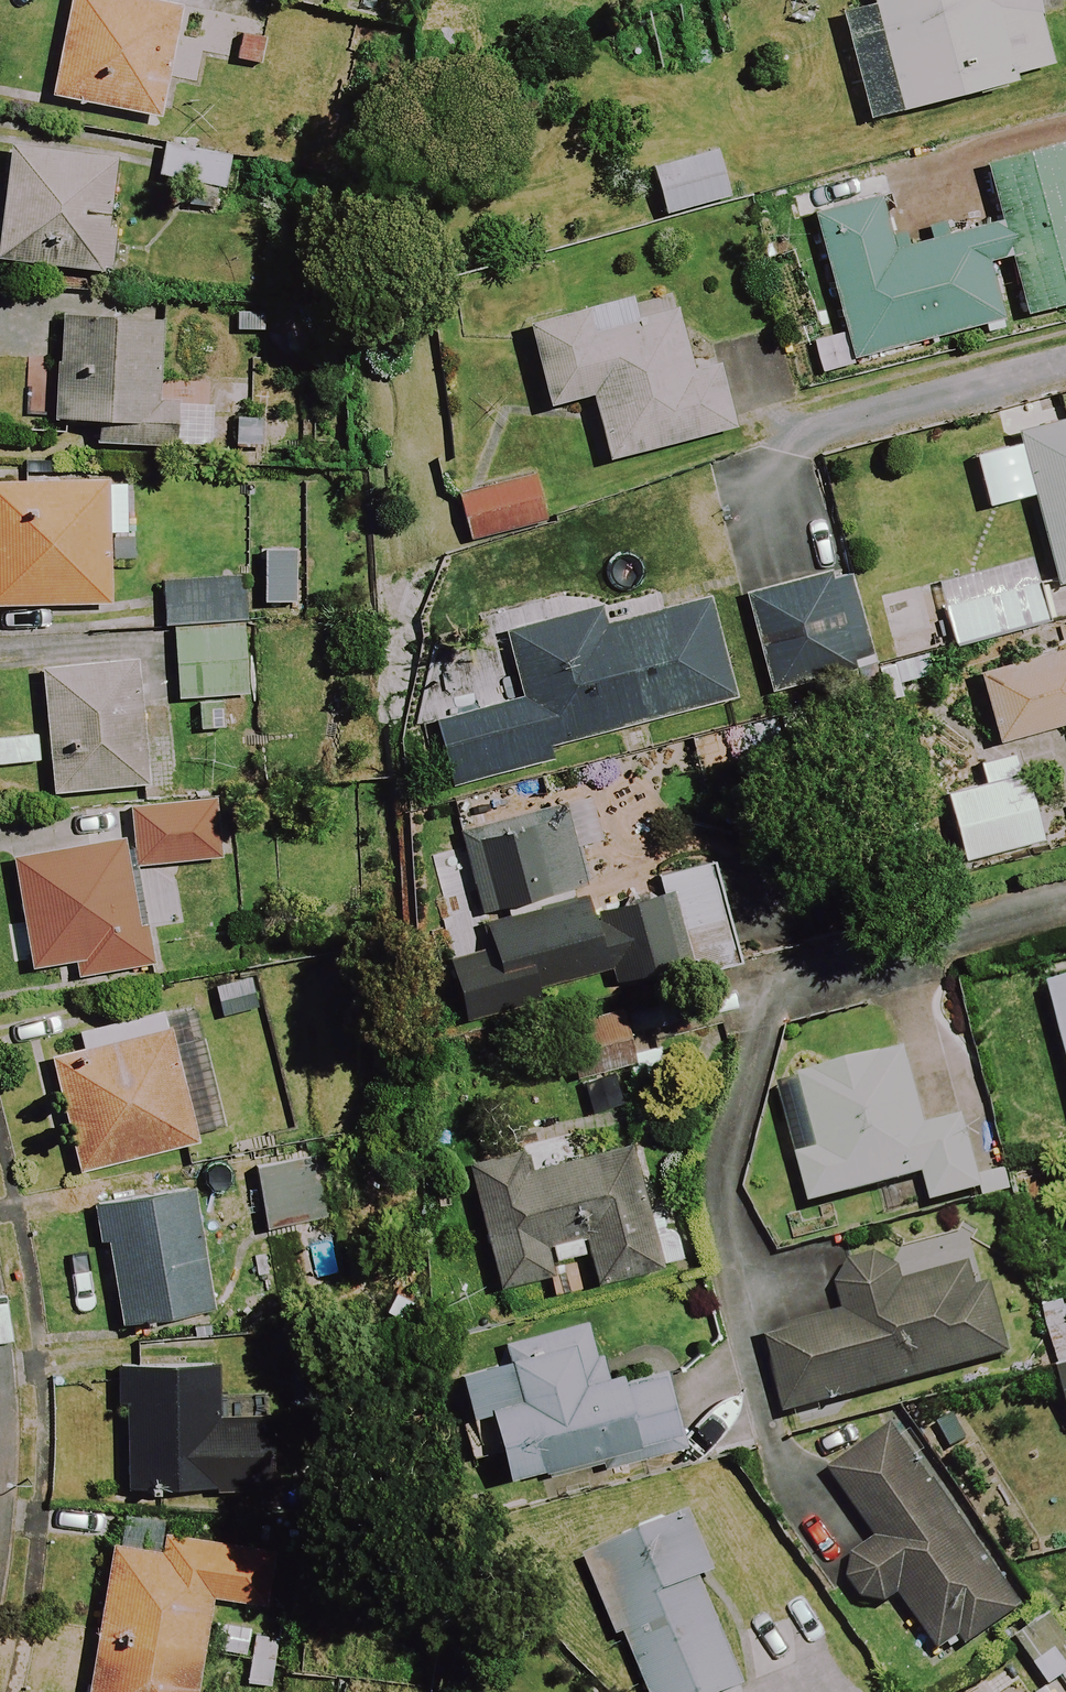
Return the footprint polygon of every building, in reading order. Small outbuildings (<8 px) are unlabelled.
[(32,70),(139,88),(154,0),(44,0),(32,70)] [(1031,0),(867,0),(870,10),(839,18),(866,122),(1050,74),(1031,0)] [(1005,325),(1065,308),(1065,147),(983,169),(998,226),(889,255),(874,199),(810,216),(850,364),(959,335),(963,350),(1008,338),(1005,325)] [(227,170),(165,149),(148,198),(210,219),(227,170)] [(11,150),(0,225),(0,265),(101,279),(117,165),(11,150)] [(728,199),(714,153),(649,171),(662,218),(728,199)] [(673,313),(633,324),(628,303),(526,330),(547,411),(589,400),(605,464),(729,431),(712,365),(688,371),(673,313)] [(161,326),(51,322),(47,423),(157,428),(161,326)] [(1016,436),(1055,587),(1065,585),(1065,423),(1016,436)] [(547,522),(534,476),(456,498),(470,544),(547,522)] [(123,484),(0,485),(0,611),(107,610),(107,536),(123,536),(123,484)] [(871,668),(847,576),(743,602),(767,694),(871,668)] [(172,629),(241,623),(237,578),(154,585),(157,630),(172,629)] [(1053,625),(1043,584),(941,609),(952,651),(1053,625)] [(729,703),(701,601),(599,630),(594,613),(504,638),(522,702),(432,727),(447,781),(729,703)] [(241,623),(172,629),(178,703),(198,701),(221,699),(246,697),(241,623)] [(977,677),(996,746),(1065,726),(1065,631),(1038,639),(1043,658),(977,677)] [(147,788),(135,659),(39,668),(51,797),(147,788)] [(1038,844),(1022,778),(944,797),(960,863),(1038,844)] [(61,812),(67,851),(11,859),(27,967),(62,962),(65,980),(129,971),(162,966),(139,801),(61,812)] [(660,900),(591,919),(562,811),(459,839),(493,964),(592,937),(605,984),(683,962),(689,984),(746,968),(716,859),(653,876),(660,900)] [(1044,988),(1065,1069),(1065,982),(1044,988)] [(634,1067),(618,1010),(566,1024),(581,1081),(634,1067)] [(77,1038),(80,1052),(47,1061),(77,1177),(199,1146),(169,1030),(133,1039),(129,1024),(77,1038)] [(922,1128),(901,1049),(773,1083),(792,1156),(805,1207),(919,1177),(926,1207),(977,1193),(958,1119),(922,1128)] [(544,1280),(549,1298),(661,1270),(630,1147),(582,1159),(576,1138),(465,1166),(497,1292),(544,1280)] [(328,1246),(317,1163),(256,1171),(263,1232),(296,1228),(298,1249),(328,1246)] [(209,1313),(189,1191),(97,1207),(118,1328),(209,1313)] [(962,1291),(957,1271),(836,1303),(840,1317),(761,1338),(782,1417),(1004,1357),(985,1285),(962,1291)] [(615,1371),(597,1375),(586,1327),(504,1346),(514,1385),(480,1393),(501,1481),(675,1440),(660,1376),(618,1386),(615,1371)] [(213,1422),(213,1370),(123,1370),(123,1493),(269,1493),(268,1422),(213,1422)] [(1065,1436),(1065,1373),(1049,1378),(1065,1436)] [(1017,1611),(889,1431),(826,1475),(874,1542),(838,1568),(870,1613),(894,1595),(943,1664),(1017,1611)] [(686,1516),(582,1560),(614,1639),(621,1636),(644,1691),(742,1691),(696,1581),(711,1575),(686,1516)] [(153,1554),(109,1547),(85,1691),(195,1691),(202,1650),(255,1659),(272,1553),(156,1534),(153,1554)]
